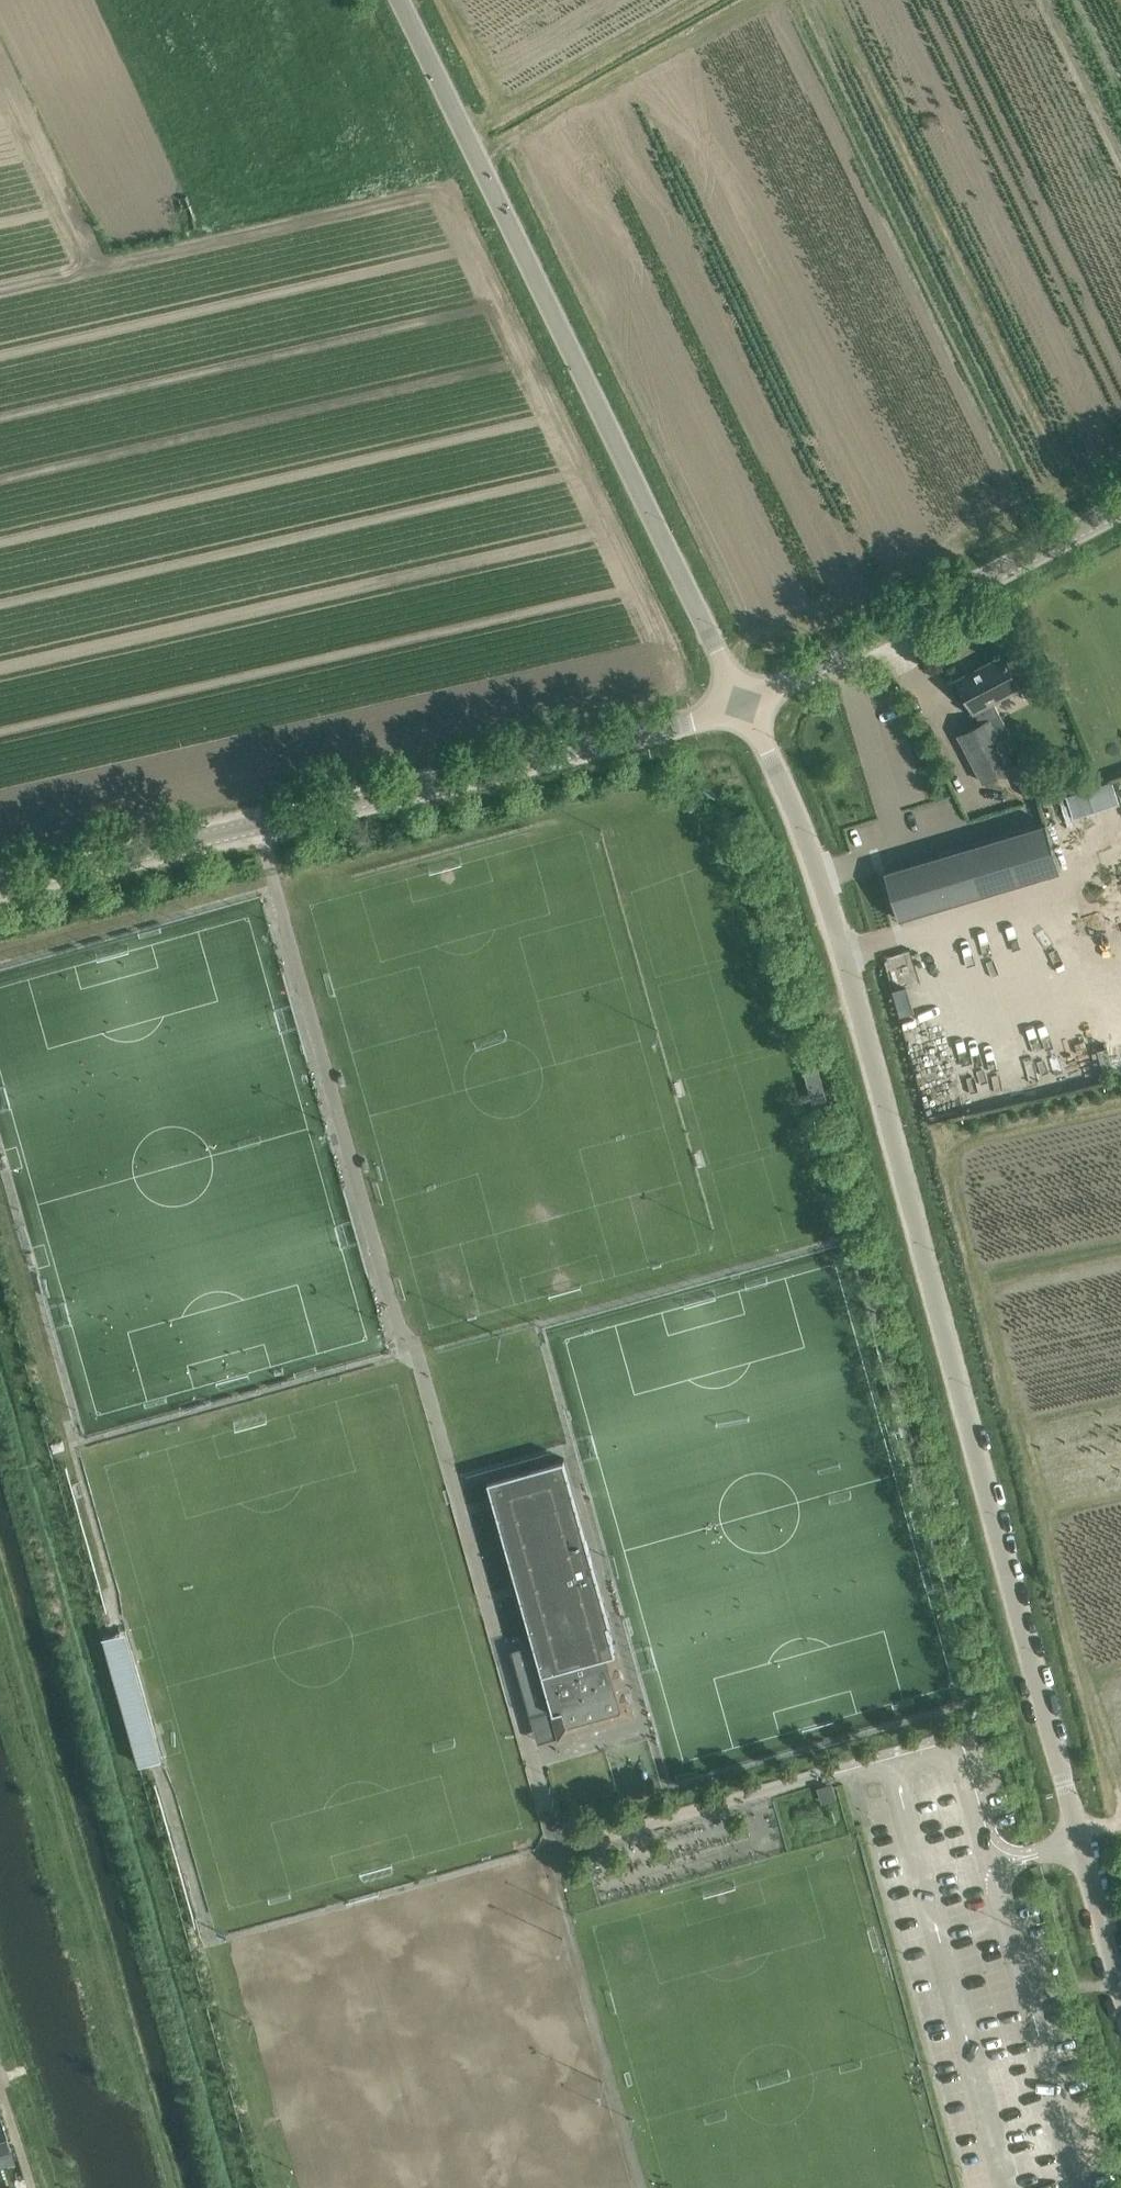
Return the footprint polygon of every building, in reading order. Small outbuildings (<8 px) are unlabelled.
[(1020,687),(1013,673),(1003,654),(956,678),(974,711),(975,711),(981,722),(958,734),(983,781),(1014,765),(1000,737),(1009,733),(993,701),(1020,687)] [(1073,817),(1119,802),(1112,780),(1066,795),(1073,817)] [(1046,821),(939,853),(940,855),(888,870),(901,914),(898,915),(899,918),(1060,870),(1046,821)] [(817,1065),(804,1069),(812,1096),(825,1092),(817,1065)] [(610,1623),(564,1457),(488,1479),(534,1644),(521,1647),(529,1675),(542,1671),(547,1689),(553,1710),(559,1735),(634,1714),(627,1689),(615,1649),(607,1623),(610,1623)] [(609,1597),(618,1594),(592,1495),(583,1497),(609,1597)] [(127,1634),(106,1639),(141,1766),(162,1760),(127,1634)] [(830,1781),(817,1785),(822,1799),(822,1800),(835,1796),(832,1786),(830,1781)] [(10,2147),(0,2117),(0,2150),(10,2147)]
